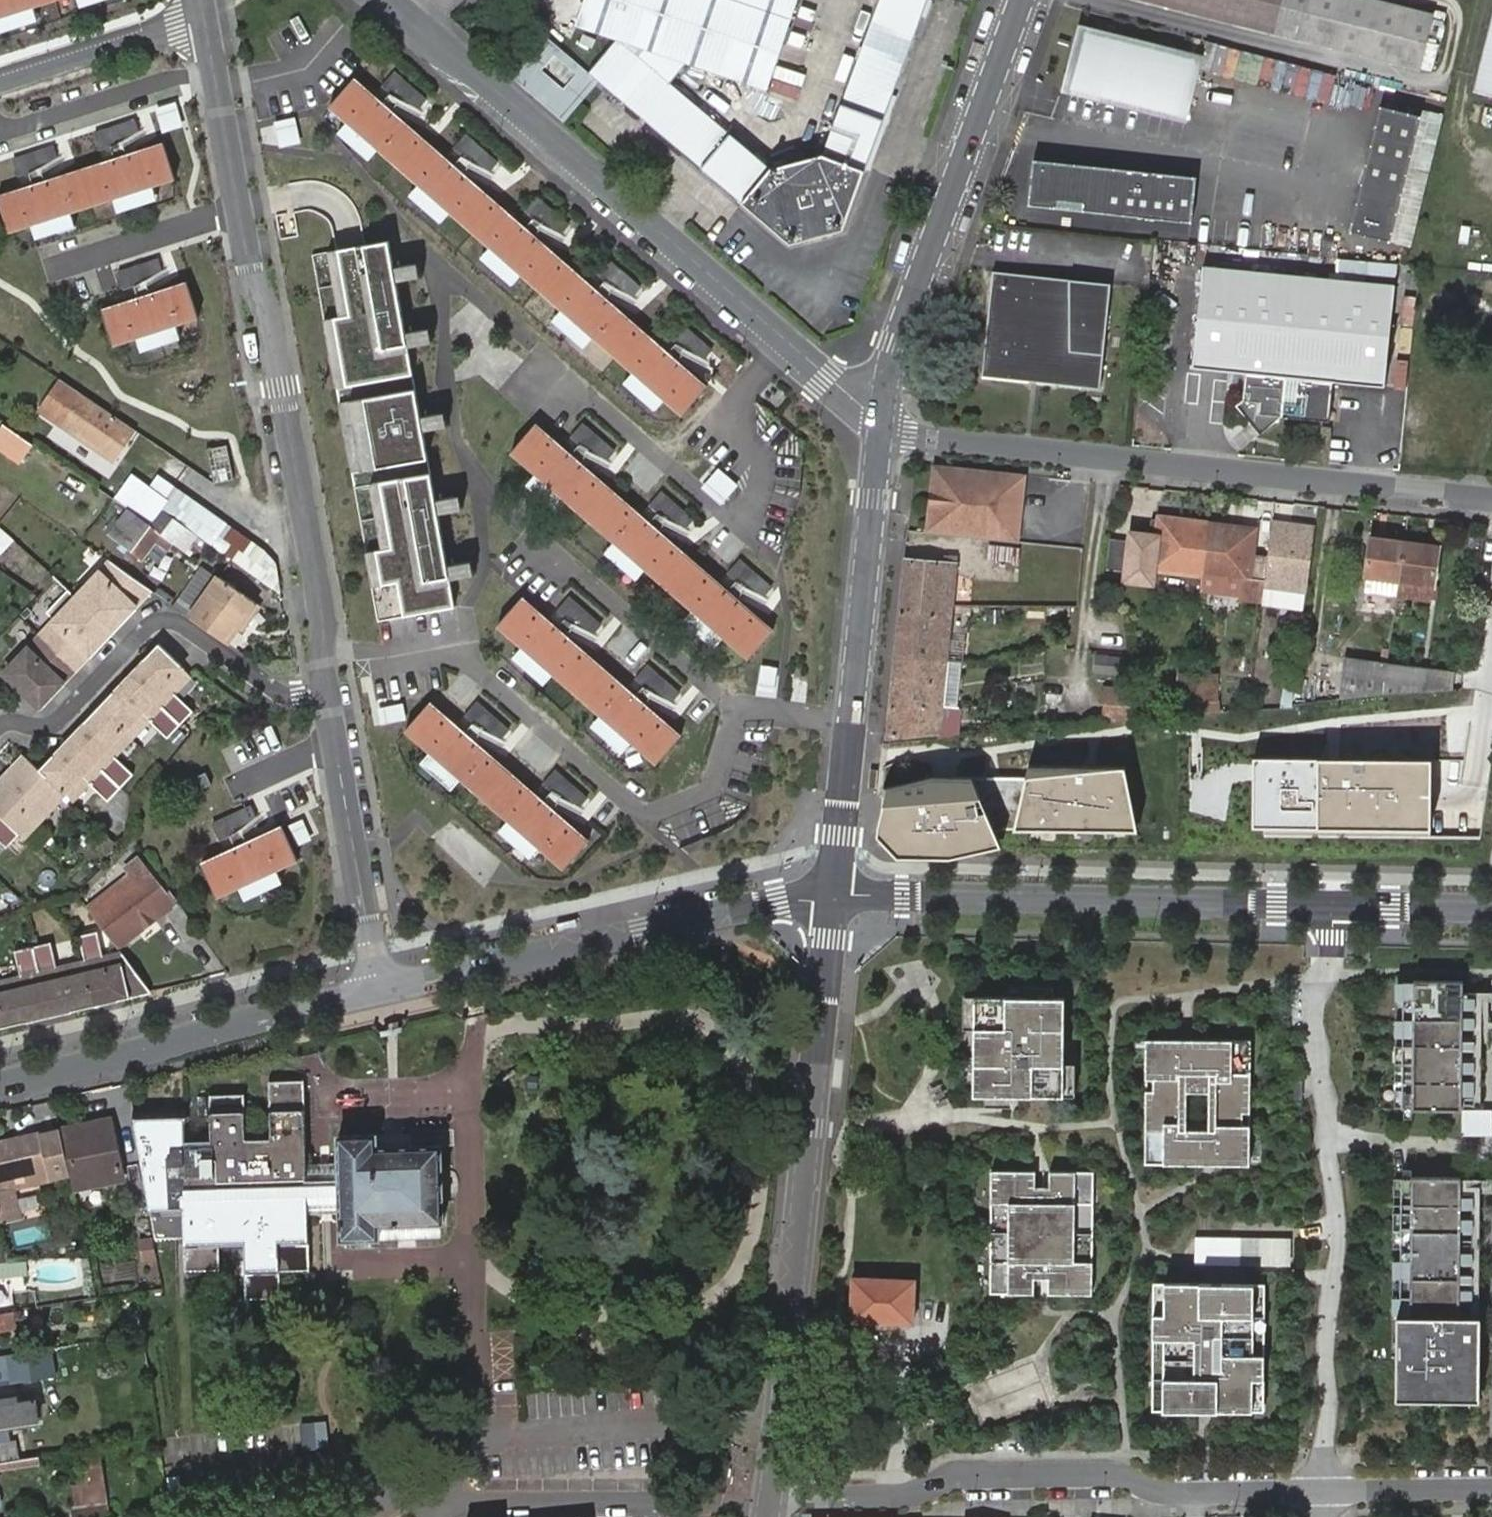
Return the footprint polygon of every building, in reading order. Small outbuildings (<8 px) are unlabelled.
[(49,0),(0,0),(0,15),(49,0)] [(576,24),(621,39),(591,71),(601,79),(745,203),(774,168),(670,82),(690,61),(763,86),(791,0),(584,0),(576,24)] [(925,0),(879,0),(824,152),(866,167),(925,0)] [(1372,0),(1134,0),(1439,76),(1453,20),(1372,0)] [(1473,88),(1491,93),(1491,17),(1473,88)] [(1072,86),(1179,114),(1195,55),(1087,27),(1072,86)] [(591,71),(546,32),(509,74),(563,121),(601,79),(591,71)] [(1315,83),(1318,66),(1245,52),(1242,68),(1315,83)] [(426,100),(394,72),(382,85),(391,94),(419,108),(426,100)] [(1273,105),(1279,80),(1250,73),(1243,97),(1273,105)] [(707,385),(353,77),(330,104),(683,412),(707,385)] [(1305,131),(1334,138),(1343,102),(1314,95),(1305,131)] [(1420,113),(1381,103),(1348,229),(1388,239),(1420,113)] [(113,146),(139,131),(136,119),(96,131),(101,150),(113,146)] [(453,148),(466,159),(489,171),(497,162),(465,134),(453,148)] [(175,179),(165,145),(0,195),(0,205),(7,230),(175,179)] [(53,145),(15,157),(20,175),(31,171),(56,156),(53,145)] [(774,168),(745,203),(793,244),(844,228),(866,167),(824,152),(774,168)] [(1197,177),(1035,161),(1030,206),(1193,222),(1197,177)] [(568,224),(536,196),(524,210),(531,217),(559,233),(568,224)] [(347,387),(412,375),(388,242),(352,249),(338,251),(350,317),(340,319),(335,320),(347,387)] [(340,319),(350,317),(338,251),(328,253),(340,319)] [(641,286),(609,258),(595,273),(606,282),(631,296),(641,286)] [(136,285),(162,271),(159,259),(118,270),(123,288),(136,285)] [(1203,269),(1194,368),(1240,372),(1238,397),(1229,405),(1254,435),(1278,415),(1329,419),(1332,380),(1384,386),(1393,286),(1203,269)] [(1108,281),(992,272),(984,376),(1100,385),(1108,281)] [(189,283),(105,309),(115,342),(200,317),(189,283)] [(337,389),(347,387),(335,320),(325,322),(337,389)] [(677,343),(703,358),(712,348),(681,321),(667,334),(677,343)] [(127,447),(137,433),(86,397),(85,396),(71,387),(55,411),(68,420),(63,426),(104,455),(115,440),(127,447)] [(415,390),(350,402),(362,469),(427,458),(415,390)] [(352,471),(362,469),(350,402),(339,404),(352,471)] [(774,630),(536,423),(513,450),(750,657),(774,630)] [(614,451),(583,424),(570,438),(579,446),(606,460),(614,451)] [(5,430),(0,436),(0,450),(20,464),(30,449),(5,430)] [(115,462),(127,447),(115,440),(104,455),(115,462)] [(207,451),(213,486),(233,483),(227,448),(207,451)] [(1026,476),(934,467),(927,538),(1018,546),(1026,476)] [(430,473),(380,482),(392,547),(382,549),(377,550),(389,617),(454,605),(430,473)] [(280,595),(275,564),(263,550),(175,489),(166,503),(150,491),(127,475),(111,498),(134,514),(140,519),(150,526),(161,511),(187,530),(205,542),(280,595)] [(159,478),(150,491),(166,503),(175,489),(159,478)] [(382,549),(392,547),(380,482),(370,483),(382,549)] [(694,520),(661,492),(649,507),(658,515),(686,529),(694,520)] [(176,544),(177,545),(187,530),(161,511),(150,526),(153,528),(176,544)] [(134,554),(151,530),(125,512),(108,536),(134,554)] [(1158,522),(1151,521),(1149,535),(1157,535),(1158,522)] [(1206,526),(1158,522),(1157,535),(1149,535),(1131,532),(1129,544),(1110,541),(1107,567),(1126,570),(1126,576),(1153,579),(1153,571),(1201,576),(1206,526)] [(1296,526),(1271,523),(1271,529),(1295,532),(1296,526)] [(1255,531),(1206,526),(1201,576),(1240,580),(1238,598),(1238,600),(1262,602),(1264,587),(1267,558),(1252,557),(1255,531)] [(1306,592),(1315,528),(1296,526),(1295,532),(1271,529),(1267,558),(1264,587),(1304,591),(1306,592)] [(161,564),(176,544),(153,528),(151,530),(134,554),(146,562),(151,556),(161,564)] [(1402,581),(1408,544),(1371,540),(1367,577),(1402,581)] [(1438,548),(1408,544),(1402,581),(1433,586),(1438,548)] [(1016,562),(1017,548),(986,545),(985,559),(1016,562)] [(378,619),(389,617),(377,550),(366,552),(378,619)] [(905,564),(900,614),(923,616),(924,603),(952,607),(957,559),(946,557),(946,562),(940,560),(941,568),(905,564)] [(772,587),(740,560),(727,575),(736,581),(764,597),(772,587)] [(136,579),(115,563),(81,598),(115,632),(156,591),(155,591),(136,579)] [(206,626),(229,642),(240,625),(257,600),(245,591),(215,571),(204,564),(175,605),(183,610),(206,626)] [(1201,576),(1201,594),(1238,598),(1240,580),(1201,576)] [(1433,586),(1402,581),(1402,582),(1399,596),(1431,600),(1433,586)] [(1262,602),(1261,606),(1301,611),(1304,591),(1264,587),(1262,602)] [(81,598),(73,590),(66,597),(74,605),(81,598)] [(74,605),(66,597),(50,614),(57,622),(74,605)] [(81,598),(44,636),(80,669),(115,632),(81,598)] [(499,624),(659,763),(682,736),(523,598),(499,624)] [(602,626),(569,599),(557,612),(566,620),(595,635),(602,626)] [(257,600),(240,625),(245,630),(263,604),(261,603),(257,600)] [(923,616),(900,614),(896,659),(945,663),(952,607),(924,603),(923,616)] [(44,636),(7,673),(9,675),(44,708),(80,669),(44,636)] [(193,677),(161,645),(147,660),(151,664),(135,680),(186,731),(199,718),(180,698),(197,681),(193,677)] [(1127,658),(1096,656),(1094,672),(1126,675),(1127,658)] [(945,663),(896,659),(891,708),(941,710),(945,663)] [(151,664),(147,660),(132,677),(135,680),(151,664)] [(1342,700),(1378,696),(1385,665),(1346,660),(1342,700)] [(947,662),(943,710),(957,710),(961,662),(947,662)] [(1385,665),(1378,696),(1431,691),(1462,688),(1463,675),(1385,665)] [(682,693),(651,667),(638,681),(648,689),(673,703),(682,693)] [(1191,677),(1196,703),(1215,700),(1212,675),(1191,677)] [(135,680),(132,677),(116,693),(120,697),(135,680)] [(1179,705),(1196,703),(1191,677),(1176,678),(1179,705)] [(102,709),(137,743),(154,724),(173,744),(186,731),(135,680),(120,697),(116,693),(102,709)] [(1130,688),(1106,687),(1104,722),(1132,718),(1130,688)] [(589,841),(430,703),(406,730),(566,867),(589,841)] [(509,732),(478,703),(465,718),(474,725),(502,740),(509,732)] [(941,710),(891,708),(888,738),(939,735),(941,710)] [(137,743),(102,709),(88,723),(91,727),(76,743),(126,793),(140,779),(120,760),(137,743)] [(88,723),(72,739),(76,743),(91,727),(88,723)] [(76,743),(72,739),(56,756),(60,759),(76,743)] [(76,743),(60,759),(56,756),(42,771),(67,796),(77,805),(94,787),(114,806),(126,793),(76,743)] [(1438,756),(1256,754),(1256,827),(1438,829),(1438,756)] [(27,756),(0,784),(0,792),(30,759),(27,756)] [(0,792),(0,814),(2,815),(26,839),(67,796),(42,771),(30,759),(0,792)] [(941,774),(885,786),(878,835),(896,857),(953,857),(1006,843),(1002,830),(1143,830),(1132,768),(1032,764),(1027,778),(941,774)] [(588,800),(556,773),(544,786),(554,795),(579,808),(588,800)] [(250,807),(212,823),(219,841),(235,834),(255,819),(250,807)] [(284,828),(203,863),(216,895),(298,859),(284,828)] [(127,921),(163,893),(135,857),(123,866),(128,873),(84,908),(86,910),(106,935),(116,948),(137,932),(127,921)] [(163,893),(127,921),(137,932),(164,912),(177,902),(168,890),(163,893)] [(177,902),(164,912),(184,940),(196,931),(177,902)] [(150,993),(120,954),(84,963),(92,1001),(115,996),(116,1001),(150,993)] [(92,1001),(84,963),(38,973),(45,1011),(69,1006),(70,1012),(93,1007),(92,1001)] [(38,973),(0,981),(0,1026),(0,1028),(24,1023),(23,1017),(45,1011),(38,973)] [(1463,981),(1414,981),(1414,982),(1413,1000),(1413,1020),(1413,1037),(1413,1046),(1413,1063),(1413,1083),(1413,1101),(1412,1110),(1462,1110),(1462,1095),(1462,1083),(1463,1073),(1463,1061),(1463,1049),(1474,1049),(1474,1040),(1463,1040),(1463,1028),(1463,1016),(1463,1008),(1463,996),(1463,981)] [(1414,982),(1396,982),(1396,1000),(1413,1000),(1414,982)] [(1028,998),(965,997),(964,1030),(975,1030),(974,1095),(986,1096),(986,1107),(1013,1108),(1013,1096),(1063,1097),(1075,1097),(1076,1066),(1065,1066),(1066,999),(1054,999),(1054,989),(1029,988),(1028,998)] [(1486,992),(1475,992),(1475,996),(1475,1008),(1475,1016),(1475,1028),(1474,1040),(1474,1049),(1474,1061),(1474,1073),(1474,1083),(1474,1095),(1486,1095),(1486,992)] [(1475,996),(1463,996),(1463,1008),(1475,1008),(1475,996)] [(1475,1016),(1463,1016),(1463,1028),(1475,1028),(1475,1016)] [(1413,1020),(1396,1020),(1396,1037),(1413,1037),(1413,1020)] [(1252,1043),(1148,1039),(1144,1163),(1248,1167),(1252,1043)] [(1413,1046),(1396,1046),(1395,1063),(1413,1063),(1413,1046)] [(1474,1061),(1463,1061),(1463,1073),(1474,1073),(1474,1061)] [(273,1135),(244,1135),(241,1096),(211,1097),(211,1137),(183,1139),(181,1110),(131,1113),(148,1206),(178,1205),(181,1268),(212,1267),(211,1243),(244,1242),(247,1296),(277,1294),(277,1266),(310,1264),(308,1213),(329,1212),(341,1211),(342,1238),(380,1237),(379,1225),(442,1223),(444,1222),(442,1144),(378,1145),(377,1132),(338,1134),(339,1160),(324,1160),(305,1161),(300,1080),(271,1082),(273,1135)] [(1413,1083),(1395,1083),(1395,1100),(1413,1101),(1413,1083)] [(1474,1095),(1474,1083),(1462,1083),(1462,1095),(1474,1095)] [(1490,1111),(1463,1111),(1462,1136),(1490,1136),(1490,1111)] [(108,1122),(60,1132),(69,1177),(72,1190),(120,1180),(108,1122)] [(60,1132),(0,1144),(0,1220),(15,1216),(8,1189),(69,1177),(60,1132)] [(1034,1173),(991,1172),(988,1296),(1031,1297),(1032,1273),(1047,1274),(1047,1296),(1090,1297),(1093,1174),(1050,1173),(1050,1197),(1034,1196),(1034,1173)] [(1411,1178),(1411,1187),(1395,1187),(1395,1203),(1411,1203),(1411,1212),(1394,1212),(1394,1230),(1412,1230),(1411,1260),(1394,1260),(1393,1275),(1413,1275),(1412,1295),(1392,1295),(1392,1315),(1399,1316),(1398,1399),(1481,1400),(1482,1318),(1462,1318),(1462,1301),(1473,1301),(1473,1290),(1462,1290),(1462,1266),(1472,1266),(1472,1252),(1461,1252),(1462,1230),(1473,1230),(1473,1219),(1461,1219),(1461,1204),(1473,1204),(1473,1193),(1463,1193),(1463,1179),(1411,1178)] [(442,1235),(442,1223),(379,1225),(380,1237),(442,1235)] [(1194,1241),(1193,1266),(1256,1268),(1256,1242),(1194,1241)] [(1284,1242),(1256,1242),(1256,1268),(1284,1268),(1284,1242)] [(850,1323),(912,1325),(912,1318),(918,1319),(918,1296),(922,1297),(922,1282),(851,1278),(850,1323)] [(1262,1288),(1154,1285),(1150,1411),(1258,1414),(1262,1288)] [(129,1325),(139,1324),(136,1309),(127,1311),(129,1325)] [(49,1345),(0,1353),(0,1384),(53,1376),(49,1345)] [(16,1395),(0,1398),(0,1424),(2,1424),(3,1428),(10,1427),(10,1422),(37,1418),(34,1398),(17,1400),(16,1395)] [(17,1459),(15,1441),(0,1443),(0,1461),(17,1459)] [(39,1455),(17,1459),(0,1461),(0,1468),(40,1463),(39,1455)] [(74,1507),(58,1509),(59,1516),(108,1516),(107,1503),(74,1507)]
